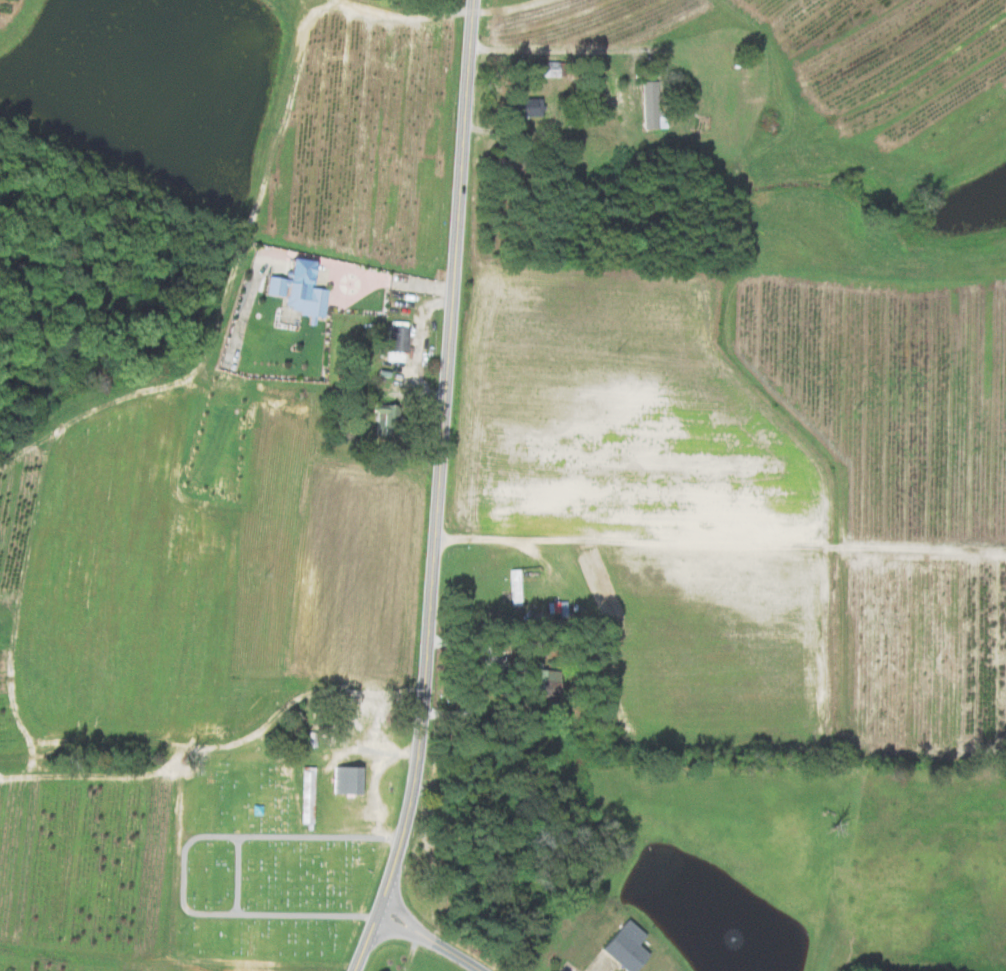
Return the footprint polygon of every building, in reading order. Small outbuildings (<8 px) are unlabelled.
[(541,98),(508,98),(507,118),(540,119),(541,98)] [(322,316),(325,289),(308,287),(311,261),(285,257),(282,278),(263,276),(260,294),(282,297),(280,311),(322,316)] [(390,325),(409,327),(407,352),(388,350),(390,325)] [(523,696),(553,697),(553,671),(524,669),(523,696)] [(356,794),(356,767),(331,767),(331,794),(356,794)] [(635,944),(643,935),(625,918),(597,948),(622,970),(629,970),(645,954),(635,944)]
